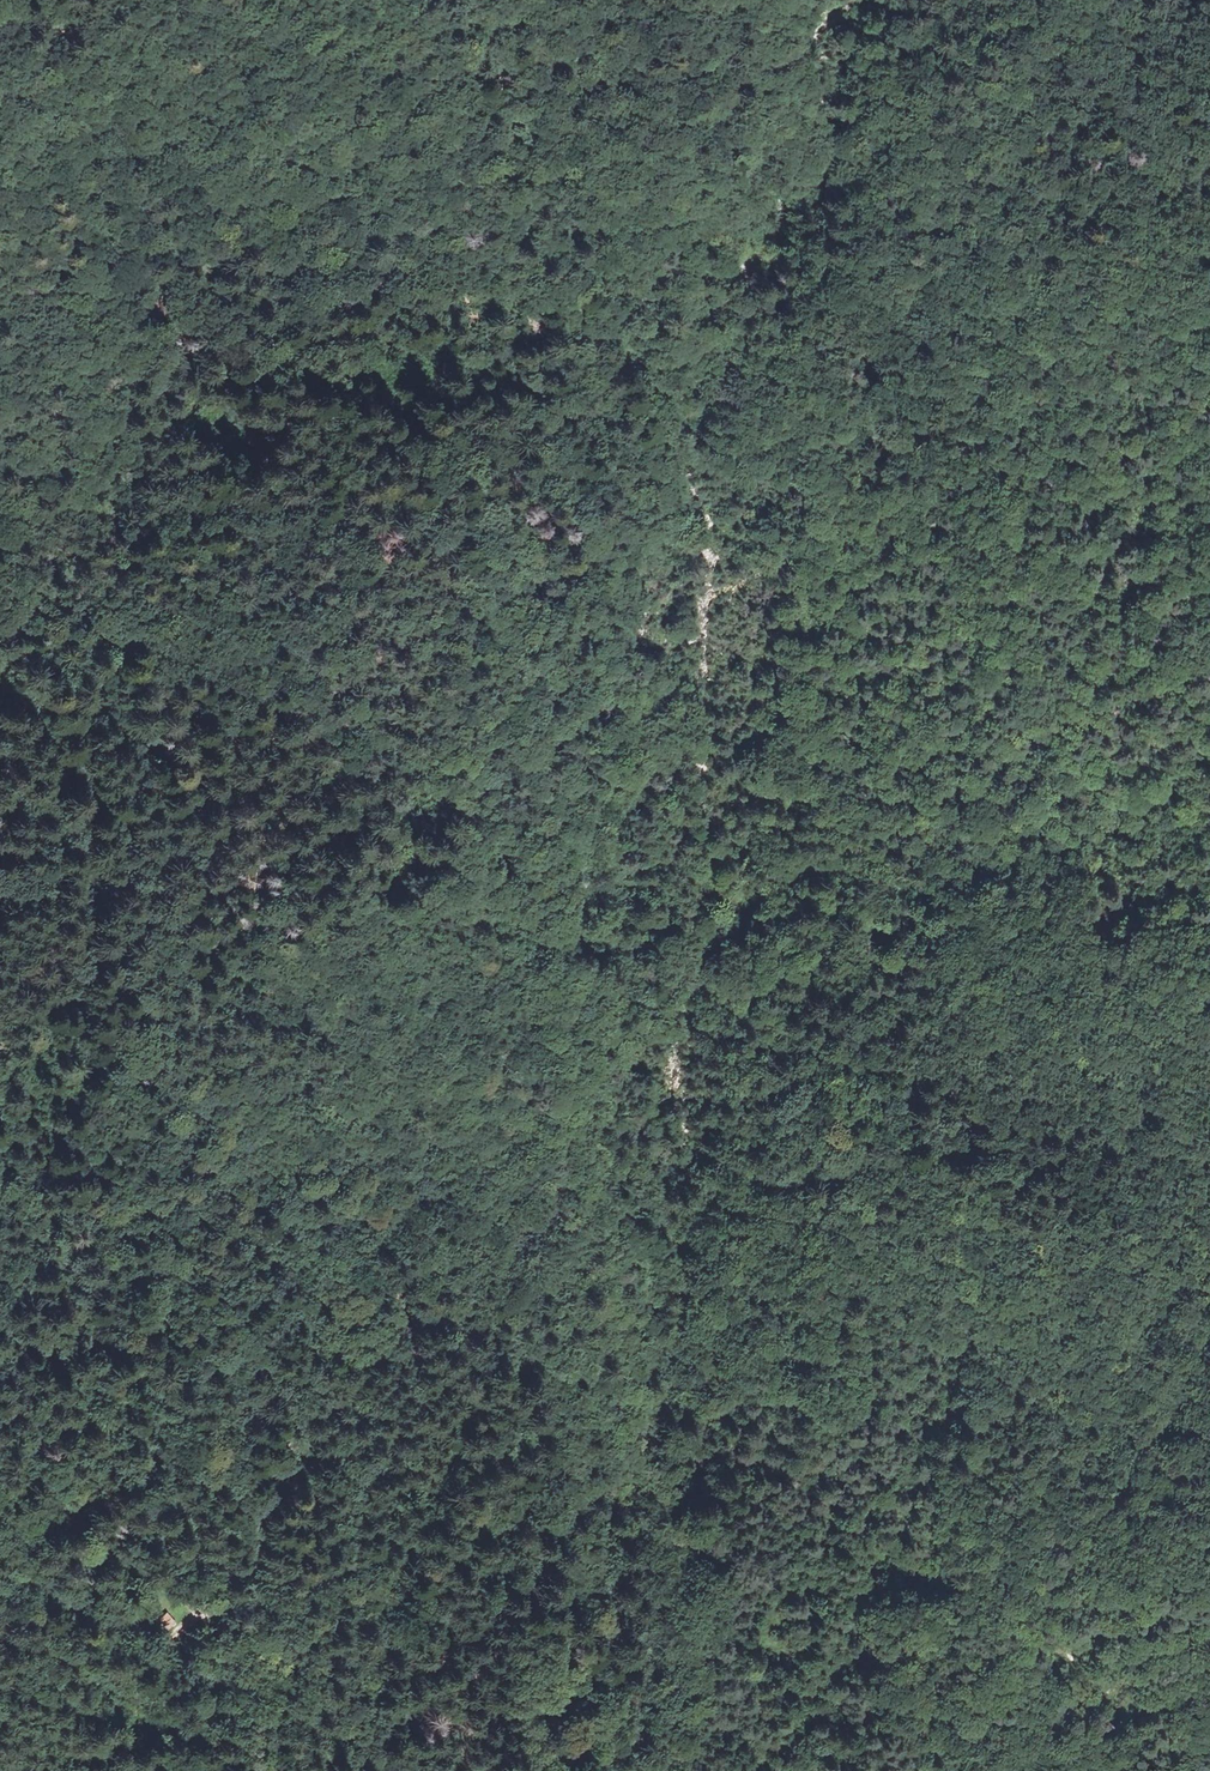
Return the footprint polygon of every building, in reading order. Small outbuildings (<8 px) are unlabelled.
[(140,1590),(133,1597),(142,1607),(149,1600),(140,1590)] [(151,1614),(159,1627),(169,1619),(160,1607),(151,1614)]
